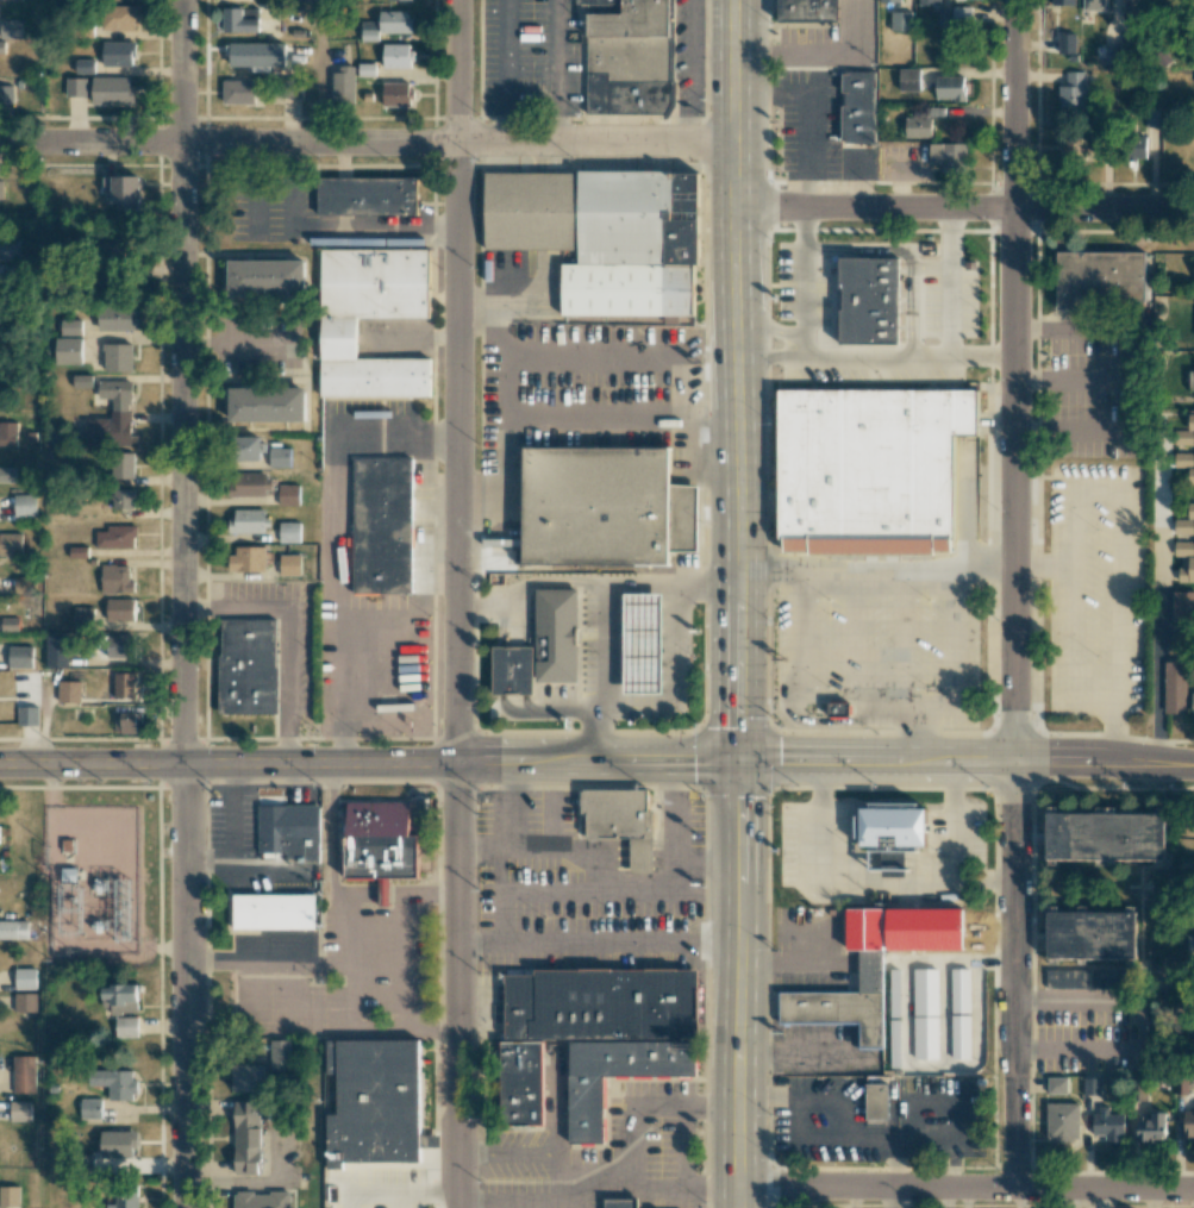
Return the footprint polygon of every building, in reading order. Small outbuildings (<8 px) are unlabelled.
[(576,7),(576,0),(675,0),(676,105),(670,115),(585,115),(586,7),(576,7)] [(777,24),(836,23),(836,0),(777,0),(777,24)] [(1105,11),(1105,0),(1083,0),(1083,11),(1105,11)] [(134,6),(102,7),(103,30),(135,30),(134,6)] [(971,7),(952,7),(952,23),(971,24),(971,7)] [(223,32),(257,33),(258,9),(223,8),(223,32)] [(405,11),(379,12),(380,33),(412,33),(412,20),(406,20),(405,11)] [(911,12),(890,11),(890,30),(910,31),(911,12)] [(21,38),(20,20),(0,21),(0,38),(21,38)] [(378,21),(361,21),(361,41),(378,41),(378,21)] [(102,67),(134,66),(134,41),(102,42),(102,67)] [(383,69),(412,68),(411,44),(383,44),(383,69)] [(75,74),(94,74),(94,59),(75,60),(75,74)] [(332,68),(333,105),(355,104),(354,68),(332,68)] [(919,68),(898,68),(899,91),(920,91),(919,68)] [(876,71),(848,71),(848,75),(843,75),(843,93),(848,93),(848,108),(843,108),(843,143),(876,143),(876,71)] [(1059,86),(1059,110),(1085,111),(1085,72),(1066,72),(1066,86),(1059,86)] [(133,105),(133,78),(92,77),(92,104),(133,105)] [(964,77),(936,77),(936,100),(964,100),(964,77)] [(86,78),(66,78),(66,97),(86,97),(86,78)] [(254,80),(223,80),(222,104),(254,104),(254,80)] [(411,82),(383,83),(383,107),(412,106),(411,82)] [(905,138),(931,138),(931,118),(905,118),(905,138)] [(1146,159),(1145,133),(1126,134),(1127,159),(1146,159)] [(1086,136),(1059,135),(1059,159),(1086,160),(1086,136)] [(966,143),(929,144),(929,164),(941,164),(941,173),(966,172),(966,143)] [(482,173),(661,175),(677,182),(677,213),(665,213),(664,268),(695,269),(695,323),(558,321),(560,262),(576,262),(576,254),(482,252),(482,173)] [(140,177),(104,176),(103,193),(113,193),(112,203),(124,203),(124,212),(139,212),(140,177)] [(417,177),(316,178),(316,215),(417,215),(417,177)] [(19,261),(18,238),(0,239),(0,261),(19,261)] [(429,250),(319,251),(320,399),(432,399),(432,359),(358,361),(358,319),(429,319),(429,250)] [(1144,252),(1056,252),(1056,307),(1152,307),(1152,277),(1144,277),(1144,252)] [(230,262),(308,262),(308,296),(230,296),(230,262)] [(893,263),(836,264),(836,351),(894,350),(893,263)] [(11,281),(12,265),(0,265),(0,281),(11,281)] [(98,307),(98,331),(138,331),(138,306),(98,307)] [(82,320),(61,319),(61,335),(81,336),(82,320)] [(82,338),(56,338),(55,364),(82,364),(82,338)] [(133,344),(104,344),(104,371),(132,371),(133,344)] [(85,446),(130,447),(131,381),(99,380),(99,399),(112,399),(112,419),(85,418),(85,446)] [(307,389),(232,390),(232,425),(307,424),(307,389)] [(782,534),(780,392),(977,390),(979,432),(955,432),(956,533),(782,534)] [(1189,414),(1188,431),(1175,430),(1174,445),(1193,446),(1193,414),(1189,414)] [(16,422),(0,422),(0,447),(16,447),(16,422)] [(261,436),(235,436),(235,460),(260,461),(261,436)] [(290,448),(270,448),(270,468),(290,468),(290,448)] [(134,479),(134,452),(111,453),(111,479),(134,479)] [(530,452),(669,453),(669,487),(702,487),(702,552),(674,551),(673,564),(529,563),(530,452)] [(1193,486),(1193,453),(1179,452),(1175,455),(1174,467),(1189,468),(1188,483),(1190,488),(1193,486)] [(412,459),(354,461),(355,592),(413,590),(412,459)] [(0,468),(0,483),(15,482),(14,467),(0,468)] [(265,473),(229,473),(229,496),(265,496),(265,473)] [(299,506),(299,485),(278,485),(278,506),(299,506)] [(134,489),(112,490),(113,509),(134,509),(134,489)] [(15,517),(36,517),(35,495),(14,495),(15,517)] [(1188,503),(1188,519),(1175,520),(1175,534),(1193,534),(1193,503),(1188,503)] [(264,509),(230,510),(231,533),(265,533),(264,509)] [(279,543),(300,543),(300,522),(279,522),(279,543)] [(135,525),(106,526),(106,531),(95,531),(95,548),(135,548),(135,525)] [(0,534),(0,555),(21,555),(21,534),(0,534)] [(1193,581),(1193,542),(1174,542),(1175,556),(1188,556),(1188,568),(1178,568),(1179,581),(1193,581)] [(87,547),(69,546),(69,558),(87,558),(87,547)] [(266,547),(231,547),(231,571),(265,571),(266,547)] [(280,576),(301,575),(300,555),(280,555),(280,576)] [(101,593),(133,593),(133,581),(128,581),(128,565),(101,565),(101,593)] [(34,577),(15,576),(15,593),(33,594),(34,577)] [(538,590),(579,590),(579,681),(538,681),(538,590)] [(1172,592),(1172,622),(1193,621),(1193,592),(1172,592)] [(134,622),(134,599),(106,598),(106,621),(134,622)] [(657,599),(618,599),(618,699),(657,699),(657,599)] [(18,618),(2,619),(2,630),(18,630),(18,618)] [(274,619),(218,619),(219,718),(275,716),(274,619)] [(68,667),(67,635),(45,636),(46,668),(68,667)] [(132,636),(106,636),(106,659),(133,658),(132,636)] [(493,647),(513,646),(533,646),(533,691),(513,691),(494,693),(493,647)] [(8,668),(32,668),(32,647),(8,647),(8,668)] [(1164,714),(1185,714),(1187,662),(1165,662),(1164,714)] [(135,673),(114,674),(114,698),(136,698),(135,673)] [(80,703),(81,682),(58,681),(58,703),(80,703)] [(849,702),(829,702),(829,715),(849,715),(849,702)] [(38,707),(18,707),(18,726),(38,726),(38,707)] [(136,713),(113,713),(113,734),(136,733),(136,713)] [(581,790),(646,790),(646,838),(656,838),(656,876),(630,876),(630,841),(587,841),(587,814),(581,814),(581,790)] [(348,801),(410,801),(410,835),(419,835),(419,877),(348,877),(348,801)] [(320,805),(257,806),(258,855),(307,853),(307,838),(321,838),(320,805)] [(864,808),(931,809),(930,846),(864,845),(864,808)] [(1164,860),(1164,813),(1046,813),(1046,860),(1164,860)] [(317,895),(235,895),(235,932),(317,932),(317,895)] [(1046,959),(1135,959),(1135,913),(1047,912),(1046,959)] [(0,921),(0,939),(27,939),(27,921),(0,921)] [(15,990),(36,990),(35,969),(15,969),(15,990)] [(938,969),(913,969),(914,1016),(938,1016),(938,969)] [(970,969),(951,969),(950,1013),(969,1013),(970,969)] [(505,976),(535,976),(535,970),(700,970),(699,1040),(504,1039),(505,976)] [(1047,989),(1091,989),(1091,988),(1126,988),(1126,970),(1046,970),(1047,989)] [(137,985),(102,986),(102,1008),(111,1007),(111,1014),(138,1014),(137,985)] [(37,994),(15,993),(14,1012),(36,1013),(37,994)] [(780,993),(779,1022),(858,1022),(859,1046),(881,1046),(881,993),(780,993)] [(969,1015),(951,1015),(951,1059),(970,1058),(969,1015)] [(137,1017),(115,1017),(116,1038),(138,1038),(137,1017)] [(938,1017),(913,1017),(913,1059),(938,1059),(938,1017)] [(270,1071),(291,1070),(290,1040),(269,1040),(270,1071)] [(418,1044),(339,1045),(340,1115),(327,1115),(329,1170),(344,1170),(344,1162),(419,1162),(418,1044)] [(502,1044),(542,1044),(543,1126),(504,1126),(502,1044)] [(695,1045),(569,1044),(569,1145),(606,1145),(606,1076),(695,1076),(695,1045)] [(35,1056),(13,1056),(13,1093),(35,1093),(35,1056)] [(264,1065),(232,1065),(233,1092),(264,1091),(264,1065)] [(134,1070),(88,1071),(88,1086),(108,1086),(108,1100),(135,1100),(134,1070)] [(1067,1093),(1067,1078),(1048,1078),(1048,1093),(1067,1093)] [(1101,1078),(1083,1078),(1083,1095),(1101,1095),(1101,1078)] [(887,1119),(887,1084),(865,1084),(865,1119),(887,1119)] [(30,1121),(31,1101),(11,1101),(10,1121),(30,1121)] [(235,1175),(261,1175),(260,1101),(234,1102),(235,1175)] [(1047,1141),(1079,1140),(1078,1103),(1047,1104),(1047,1141)] [(1123,1142),(1123,1114),(1109,1114),(1108,1106),(1095,1106),(1095,1135),(1105,1135),(1105,1142),(1123,1142)] [(1184,1111),(1183,1141),(1193,1142),(1193,1112),(1184,1111)] [(1137,1141),(1165,1141),(1165,1114),(1137,1114),(1137,1141)] [(137,1132),(102,1131),(102,1156),(132,1157),(132,1149),(137,1149),(137,1132)] [(0,1186),(0,1207),(19,1207),(19,1186),(0,1186)] [(138,1193),(117,1192),(116,1204),(106,1204),(106,1207),(138,1207),(138,1193)] [(234,1193),(234,1207),(290,1207),(290,1193),(234,1193)] [(638,1199),(602,1199),(602,1207),(638,1207),(638,1199)]
